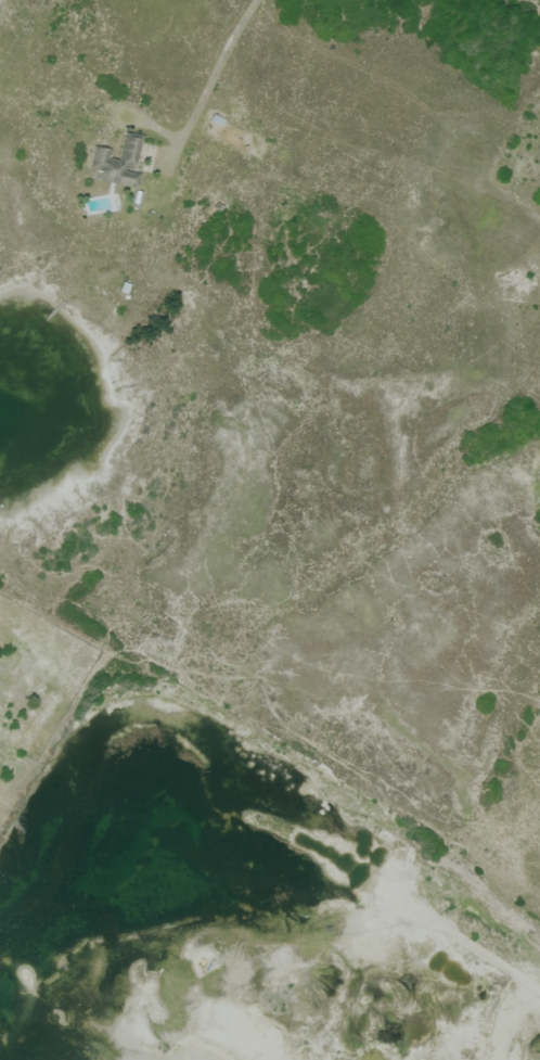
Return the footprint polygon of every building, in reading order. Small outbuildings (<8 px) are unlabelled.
[(121,149),(125,133),(144,138),(138,169),(142,170),(138,189),(98,179),(100,168),(90,166),(95,143),(121,149)]
